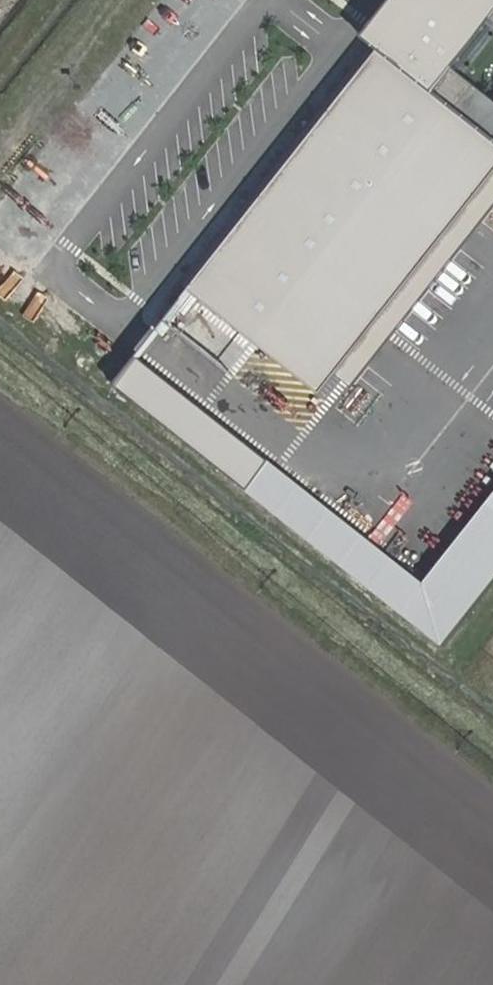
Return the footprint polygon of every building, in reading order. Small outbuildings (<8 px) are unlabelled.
[(195,301),(344,416),(492,224),(492,0),(427,0),(195,301)]
